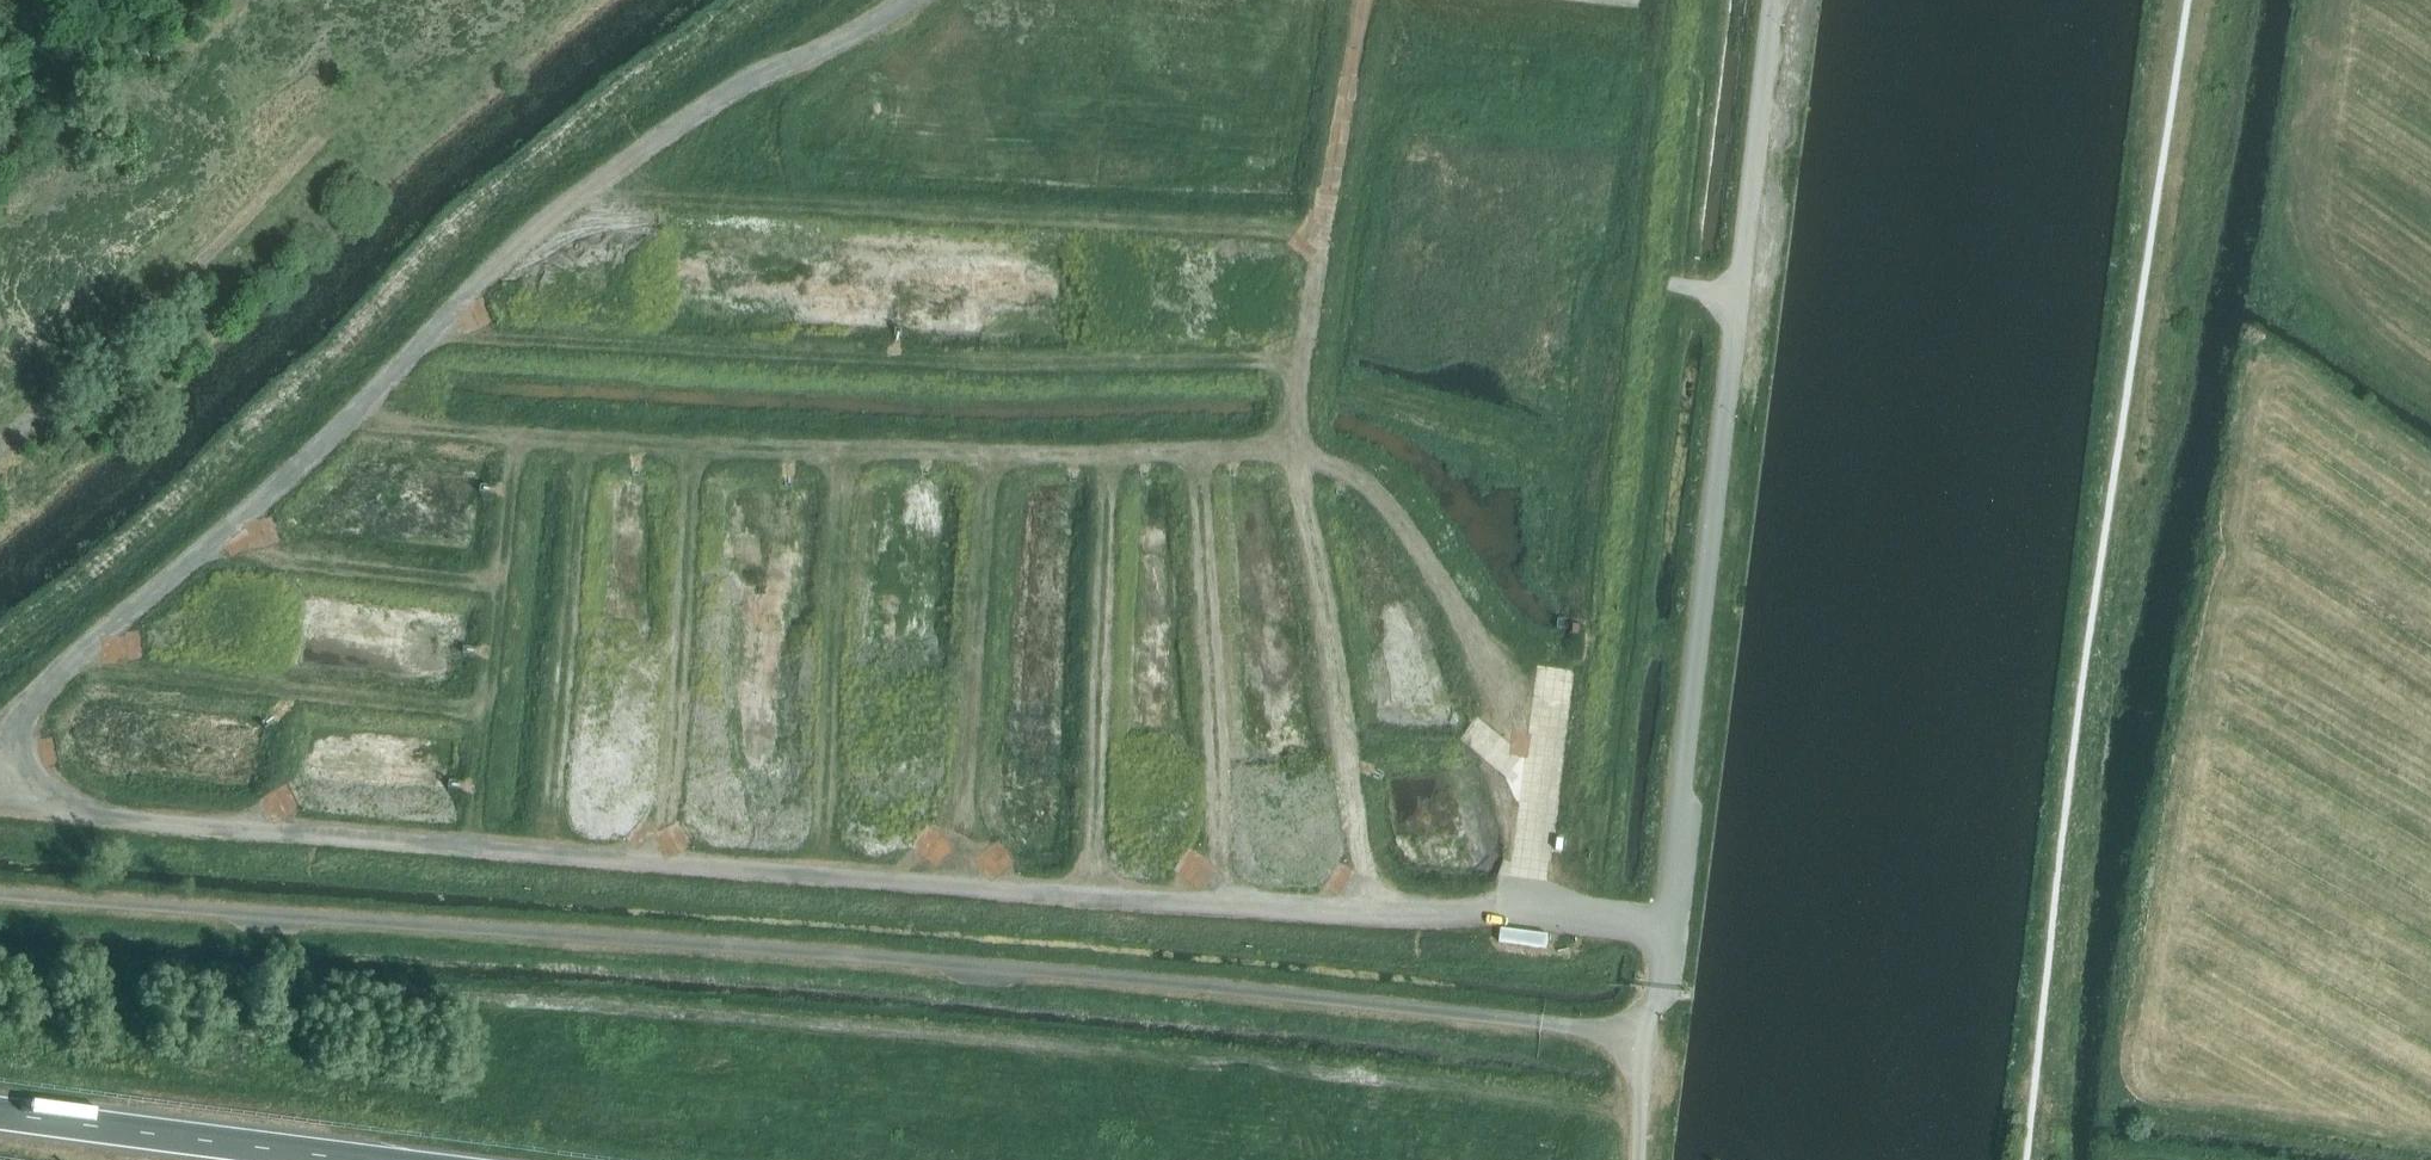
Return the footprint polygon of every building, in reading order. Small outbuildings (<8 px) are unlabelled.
[(1552,951),(1553,929),(1504,928),(1504,950),(1552,951)]
